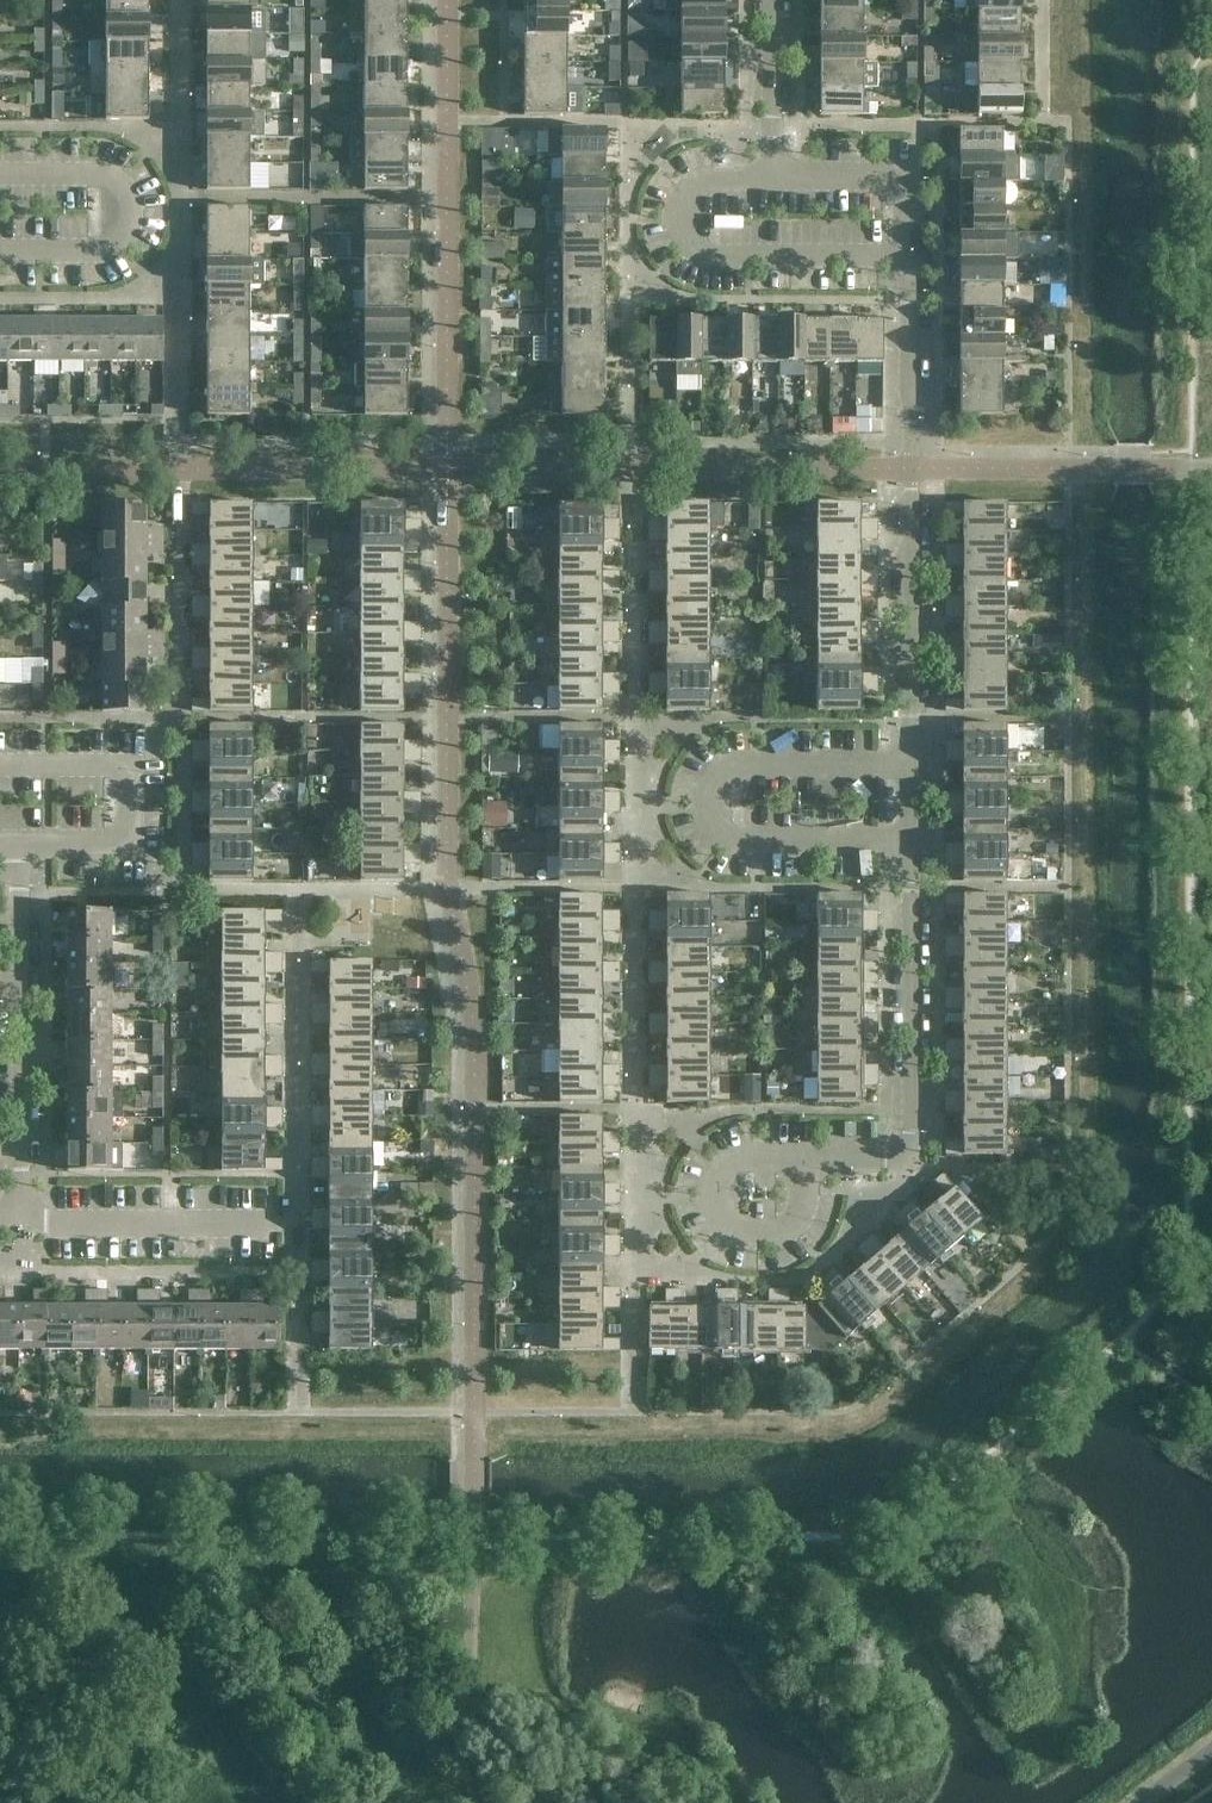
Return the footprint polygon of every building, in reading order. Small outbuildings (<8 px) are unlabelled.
[(149,0),(106,0),(106,16),(149,16),(149,0)] [(250,0),(207,0),(207,9),(250,9),(250,0)] [(407,0),(364,0),(364,9),(407,9),(407,0)] [(567,0),(524,0),(524,11),(567,11),(567,0)] [(724,0),(681,0),(681,11),(724,11),(724,0)] [(863,0),(820,0),(820,11),(863,11),(863,0)] [(934,0),(924,0),(924,11),(934,11),(934,0)] [(966,11),(978,11),(1021,11),(1021,0),(966,0),(966,11)] [(917,11),(917,2),(902,2),(902,11),(917,11)] [(250,35),(250,9),(207,9),(207,35),(250,35)] [(407,35),(407,9),(364,9),(364,35),(407,35)] [(567,37),(567,11),(524,11),(524,37),(567,37)] [(724,37),(724,11),(681,11),(681,37),(724,37)] [(863,37),(863,11),(820,11),(820,37),(863,37)] [(917,20),(917,11),(902,11),(902,20),(917,20)] [(934,26),(934,11),(924,11),(924,26),(934,26)] [(1021,37),(1021,11),(978,11),(978,37),(1021,37)] [(149,41),(149,16),(106,16),(106,41),(149,41)] [(44,41),(44,29),(34,29),(34,41),(44,41)] [(250,60),(250,35),(207,35),(207,60),(250,60)] [(407,60),(407,35),(364,35),(364,60),(407,60)] [(567,62),(567,37),(524,37),(524,62),(567,62)] [(724,62),(724,37),(681,37),(681,62),(724,62)] [(863,62),(863,37),(820,37),(820,62),(863,62)] [(917,47),(917,37),(902,37),(902,47),(917,47)] [(1021,62),(1021,37),(978,37),(978,62),(1021,62)] [(44,53),(44,41),(34,41),(34,53),(44,53)] [(149,67),(149,41),(106,41),(106,67),(149,67)] [(934,62),(934,48),(924,48),(924,63),(934,62)] [(250,86),(250,60),(207,60),(207,86),(250,86)] [(407,86),(407,60),(364,60),(364,86),(407,86)] [(567,88),(567,62),(524,62),(524,88),(567,88)] [(724,88),(724,62),(681,62),(681,88),(724,88)] [(877,62),(863,62),(820,62),(820,88),(863,88),(877,88),(877,62)] [(934,77),(934,62),(924,63),(924,77),(934,77)] [(1021,62),(978,62),(966,62),(966,88),(978,88),(1021,88),(1021,62)] [(917,79),(917,64),(907,64),(907,79),(917,79)] [(149,93),(149,67),(106,67),(106,93),(149,93)] [(44,93),(44,81),(34,81),(34,93),(44,93)] [(250,112),(250,86),(207,86),(207,112),(250,112)] [(407,112),(407,86),(364,86),(364,112),(407,112)] [(567,115),(567,88),(524,88),(524,115),(567,115)] [(724,115),(724,88),(681,88),(681,115),(724,115)] [(863,115),(863,88),(820,88),(820,115),(863,115)] [(939,115),(939,88),(924,88),(924,115),(939,115)] [(1021,115),(1021,88),(978,88),(978,115),(1021,115)] [(44,105),(44,93),(34,93),(34,105),(44,105)] [(149,120),(149,93),(106,93),(106,120),(149,120)] [(250,137),(250,112),(207,112),(207,137),(250,137)] [(407,137),(407,112),(364,112),(364,137),(407,137)] [(613,124),(614,113),(593,112),(592,124),(613,124)] [(605,157),(605,130),(562,129),(562,157),(605,157)] [(1003,156),(1002,129),(960,129),(960,156),(1003,156)] [(250,163),(250,137),(207,137),(207,163),(250,163)] [(407,163),(407,137),(364,137),(364,163),(407,163)] [(1003,182),(1003,156),(960,156),(960,182),(1003,182)] [(605,182),(605,157),(562,157),(562,182),(605,182)] [(493,182),(493,161),(481,161),(481,182),(493,182)] [(250,190),(250,163),(207,163),(207,190),(250,190)] [(407,190),(407,163),(364,163),(364,190),(407,190)] [(605,208),(605,182),(562,182),(562,208),(605,208)] [(1009,182),(1003,182),(960,182),(960,208),(1003,208),(1009,208),(1011,207),(1013,206),(1014,204),(1015,202),(1016,201),(1017,199),(1017,197),(1017,195),(1017,193),(1017,191),(1016,190),(1015,188),(1013,185),(1011,183),(1009,182)] [(498,209),(498,190),(481,190),(481,209),(498,209)] [(250,234),(250,207),(207,207),(207,234),(250,234)] [(407,234),(407,207),(364,207),(364,234),(407,234)] [(605,234),(605,208),(562,208),(562,234),(605,234)] [(1003,234),(1003,208),(960,208),(960,234),(1003,234)] [(250,260),(250,234),(207,234),(207,260),(250,260)] [(407,260),(407,234),(364,234),(364,260),(407,260)] [(605,260),(605,234),(562,234),(562,260),(605,260)] [(1003,259),(1003,234),(960,234),(960,259),(1003,259)] [(491,259),(491,243),(481,243),(481,259),(491,259)] [(1003,285),(1003,259),(960,259),(960,285),(1003,285)] [(250,286),(250,260),(207,260),(207,286),(250,286)] [(407,285),(407,260),(364,260),(364,285),(407,285)] [(605,285),(605,260),(562,260),(562,285),(605,285)] [(491,282),(491,267),(481,267),(481,282),(491,282)] [(491,298),(491,285),(491,282),(481,282),(481,298),(491,298)] [(407,311),(407,285),(364,285),(364,311),(407,311)] [(605,311),(605,285),(562,285),(562,311),(605,311)] [(1003,311),(1003,285),(960,285),(960,311),(1003,311)] [(250,311),(250,286),(207,286),(207,311),(250,311)] [(250,337),(250,311),(207,311),(207,337),(250,337)] [(407,337),(407,311),(364,311),(364,337),(407,337)] [(605,337),(605,311),(562,311),(562,337),(605,337)] [(1003,337),(1003,311),(960,311),(960,337),(1003,337)] [(33,362),(33,320),(8,320),(8,362),(33,362)] [(59,362),(59,320),(33,320),(33,362),(59,362)] [(85,362),(85,320),(59,320),(59,362),(85,362)] [(111,362),(111,320),(85,320),(85,362),(111,362)] [(136,362),(136,320),(111,320),(111,362),(136,362)] [(163,362),(163,320),(136,320),(136,362),(163,362)] [(676,363),(676,320),(649,320),(649,363),(676,363)] [(702,363),(702,320),(676,320),(676,363),(702,363)] [(727,363),(727,320),(702,320),(702,363),(727,363)] [(753,363),(753,320),(727,320),(727,363),(753,363)] [(779,363),(779,320),(753,320),(753,363),(779,363)] [(805,363),(805,320),(779,320),(779,363),(805,363)] [(830,363),(830,320),(805,320),(805,363),(830,363)] [(856,363),(856,320),(830,320),(830,363),(856,363)] [(883,363),(883,320),(856,320),(856,363),(883,363)] [(491,336),(491,322),(481,322),(481,336),(491,336)] [(491,351),(491,337),(491,336),(481,336),(481,351),(491,351)] [(250,363),(250,337),(207,337),(207,363),(250,363)] [(407,363),(407,337),(364,337),(364,363),(407,363)] [(605,362),(605,337),(562,337),(562,363),(605,362)] [(1003,362),(1003,337),(960,337),(960,362),(1003,362)] [(605,388),(605,362),(562,363),(562,388),(605,388)] [(1003,388),(1003,362),(960,362),(960,388),(1003,388)] [(250,389),(250,363),(207,363),(207,389),(250,389)] [(407,388),(407,363),(364,363),(364,388),(407,388)] [(407,415),(407,388),(364,388),(364,415),(407,415)] [(496,405),(496,388),(483,388),(483,405),(496,405)] [(605,415),(605,388),(562,388),(562,415),(605,415)] [(1003,415),(1003,388),(960,388),(960,415),(1003,415)] [(250,415),(250,389),(207,389),(207,415),(250,415)] [(19,416),(19,407),(8,407),(8,416),(19,416)] [(59,416),(59,407),(47,407),(47,416),(59,416)] [(71,416),(71,407),(59,407),(59,416),(71,416)] [(111,416),(111,407),(99,407),(99,416),(111,416)] [(122,416),(122,407),(111,407),(111,416),(122,416)] [(163,416),(163,407),(151,407),(151,416),(163,416)] [(717,415),(717,407),(701,407),(701,415),(717,415)] [(764,430),(764,414),(753,414),(753,430),(764,430)] [(779,432),(795,432),(795,417),(779,417),(779,432)] [(729,433),(741,433),(741,418),(729,418),(729,433)] [(807,434),(823,434),(823,419),(807,419),(807,434)] [(833,435),(857,436),(857,420),(833,420),(833,435)] [(163,441),(163,425),(146,426),(146,441),(163,441)] [(145,632),(145,557),(162,557),(162,529),(145,529),(145,503),(103,503),(103,580),(94,580),(94,609),(103,609),(103,711),(146,711),(146,659),(162,659),(162,632),(145,632)] [(253,530),(253,503),(192,503),(192,515),(205,515),(205,514),(207,510),(210,510),(209,530),(253,530)] [(403,525),(403,503),(360,503),(360,530),(421,530),(421,520),(409,520),(406,525),(403,525)] [(602,525),(602,503),(559,503),(559,530),(619,530),(619,520),(607,520),(604,525),(602,525)] [(709,530),(709,503),(666,503),(666,525),(664,525),(661,520),(649,520),(649,530),(709,530)] [(860,525),(860,503),(817,503),(817,530),(878,530),(878,520),(865,520),(863,525),(860,525)] [(1006,530),(1006,503),(945,503),(945,514),(958,514),(960,510),(963,510),(963,530),(1006,530)] [(43,530),(43,514),(33,514),(33,530),(43,530)] [(43,546),(43,530),(33,530),(33,546),(43,546)] [(253,556),(253,530),(209,530),(209,551),(207,551),(205,546),(192,546),(192,556),(253,556)] [(403,556),(403,535),(406,535),(409,540),(421,540),(421,530),(360,530),(360,556),(403,556)] [(602,556),(602,535),(604,535),(607,540),(619,540),(619,530),(559,530),(559,556),(602,556)] [(709,556),(709,530),(649,530),(649,540),(661,540),(664,535),(666,535),(667,556),(709,556)] [(860,556),(860,535),(863,535),(865,540),(878,540),(878,530),(817,530),(817,556),(860,556)] [(1006,556),(1006,530),(963,530),(963,550),(960,550),(958,546),(958,545),(945,545),(945,556),(1006,556)] [(65,572),(65,540),(53,540),(53,572),(65,572)] [(253,582),(253,556),(192,556),(192,566),(205,566),(207,561),(210,561),(210,582),(253,582)] [(403,576),(403,556),(360,556),(360,582),(421,582),(421,571),(409,571),(409,572),(406,576),(403,576)] [(602,576),(602,556),(559,556),(559,581),(619,582),(619,571),(607,571),(607,572),(604,576),(602,576)] [(709,581),(709,556),(667,556),(667,576),(664,576),(661,572),(661,571),(649,571),(649,581),(709,581)] [(860,576),(860,556),(817,556),(817,581),(878,581),(878,571),(865,571),(865,572),(863,576),(860,576)] [(1006,581),(1006,556),(945,556),(945,566),(958,566),(958,565),(960,561),(963,561),(963,581),(1006,581)] [(43,582),(43,566),(33,566),(33,582),(43,582)] [(602,607),(602,587),(604,587),(607,591),(607,592),(619,592),(619,582),(559,581),(559,607),(602,607)] [(709,607),(709,581),(649,581),(649,592),(661,592),(661,591),(664,587),(666,587),(667,607),(709,607)] [(860,607),(860,587),(863,587),(865,591),(865,592),(878,592),(878,581),(817,581),(817,607),(860,607)] [(1006,607),(1006,581),(963,581),(963,602),(960,602),(958,597),(945,597),(945,607),(1006,607)] [(43,597),(43,582),(33,582),(33,597),(43,597)] [(253,607),(253,582),(210,582),(210,602),(207,602),(205,598),(205,597),(192,597),(192,607),(253,607)] [(403,607),(403,587),(406,587),(409,591),(409,592),(421,592),(421,582),(360,582),(360,607),(403,607)] [(253,633),(253,607),(192,607),(192,618),(205,618),(205,617),(207,613),(210,613),(209,633),(253,633)] [(403,628),(403,607),(360,607),(360,633),(421,633),(421,623),(409,623),(406,628),(403,628)] [(602,628),(602,607),(559,607),(559,633),(619,633),(619,623),(607,623),(604,628),(602,628)] [(709,633),(709,607),(667,607),(666,628),(664,628),(661,623),(649,623),(649,633),(709,633)] [(860,627),(860,607),(817,607),(817,633),(878,633),(878,623),(865,623),(863,627),(860,627)] [(1006,633),(1006,607),(945,607),(945,617),(958,617),(960,613),(963,613),(963,633),(1006,633)] [(43,633),(43,617),(33,617),(33,633),(43,633)] [(43,649),(43,633),(33,633),(33,649),(43,649)] [(253,659),(253,633),(209,633),(209,654),(207,654),(205,649),(192,649),(192,659),(253,659)] [(403,659),(403,638),(406,638),(409,643),(421,643),(421,633),(360,633),(360,659),(403,659)] [(602,659),(602,638),(604,638),(607,643),(619,643),(619,633),(559,633),(559,659),(602,659)] [(709,659),(709,633),(649,633),(649,643),(661,643),(664,638),(667,638),(667,659),(709,659)] [(860,659),(860,638),(863,638),(865,643),(878,643),(878,633),(817,633),(817,659),(860,659)] [(1006,658),(1006,633),(963,633),(963,653),(960,653),(958,649),(958,648),(945,648),(945,659),(1006,658)] [(65,674),(65,643),(53,643),(53,674),(65,674)] [(1006,684),(1006,658),(945,659),(945,669),(958,669),(958,668),(960,664),(963,664),(963,684),(1006,684)] [(253,684),(253,659),(192,659),(192,669),(205,669),(207,664),(210,664),(210,684),(253,684)] [(403,679),(403,659),(360,659),(360,685),(421,685),(421,674),(409,674),(409,675),(406,679),(403,679)] [(602,679),(602,659),(559,659),(559,684),(619,684),(620,674),(607,674),(607,675),(604,679),(602,679)] [(709,684),(709,659),(667,659),(667,679),(664,679),(661,674),(649,674),(649,684),(709,684)] [(860,679),(860,659),(817,659),(817,684),(878,684),(878,674),(865,674),(865,675),(863,679),(860,679)] [(43,684),(43,669),(33,669),(33,684),(43,684)] [(43,700),(43,684),(33,684),(33,700),(43,700)] [(253,711),(253,684),(210,684),(210,705),(207,705),(205,700),(192,700),(192,711),(253,711)] [(602,711),(602,690),(604,690),(607,694),(607,695),(619,695),(619,684),(559,684),(559,711),(602,711)] [(709,711),(709,684),(649,684),(649,695),(661,695),(661,694),(664,690),(666,690),(666,711),(709,711)] [(860,711),(860,690),(863,690),(865,694),(865,695),(878,695),(878,684),(817,684),(817,711),(860,711)] [(1006,711),(1006,684),(963,684),(963,705),(960,705),(958,700),(945,700),(945,711),(1006,711)] [(403,711),(403,690),(406,690),(409,694),(409,695),(421,695),(421,685),(360,685),(360,711),(403,711)] [(253,752),(253,725),(210,725),(210,746),(207,746),(205,742),(205,741),(192,741),(192,752),(253,752)] [(403,746),(403,725),(360,725),(360,752),(421,752),(421,741),(409,741),(409,742),(406,746),(403,746)] [(602,746),(602,725),(559,725),(559,752),(620,752),(619,741),(607,741),(607,742),(604,746),(602,746)] [(1006,751),(1006,725),(963,725),(963,746),(960,746),(958,742),(958,741),(945,741),(945,751),(1006,751)] [(1006,777),(1006,751),(945,751),(945,762),(958,762),(958,761),(960,757),(963,757),(963,777),(1006,777)] [(253,777),(253,752),(192,752),(192,762),(205,762),(205,761),(207,757),(210,757),(210,777),(253,777)] [(403,777),(403,757),(406,757),(409,761),(408,762),(421,762),(421,752),(360,752),(360,777),(403,777)] [(602,777),(602,757),(604,757),(607,761),(607,762),(620,762),(620,752),(559,752),(559,777),(602,777)] [(253,803),(253,777),(210,777),(210,798),(207,798),(205,793),(192,793),(192,803),(253,803)] [(403,798),(403,777),(360,777),(360,803),(421,803),(421,793),(409,793),(406,798),(403,798)] [(602,798),(602,777),(559,777),(559,803),(620,803),(620,793),(607,793),(604,798),(602,798)] [(1006,803),(1006,777),(963,777),(963,797),(960,797),(958,793),(945,793),(945,803),(1006,803)] [(253,829),(253,803),(192,803),(192,813),(205,813),(207,808),(210,808),(210,829),(253,829)] [(403,829),(403,808),(406,808),(408,813),(421,813),(421,803),(360,803),(360,829),(403,829)] [(602,829),(602,808),(604,808),(607,813),(620,813),(620,803),(559,803),(559,829),(602,829)] [(1006,829),(1006,803),(945,803),(945,813),(958,813),(960,808),(963,808),(963,829),(1006,829)] [(253,855),(253,829),(210,829),(210,849),(207,849),(205,845),(205,844),(192,844),(192,854),(253,855)] [(403,849),(403,829),(360,829),(360,855),(421,855),(421,844),(408,844),(408,845),(406,849),(403,849)] [(602,849),(602,829),(559,829),(559,855),(620,855),(620,844),(607,844),(607,845),(605,849),(602,849)] [(1006,854),(1006,829),(963,829),(963,849),(960,849),(958,845),(958,844),(945,844),(945,854),(1006,854)] [(253,881),(253,855),(192,854),(192,865),(205,865),(205,864),(207,860),(210,860),(210,881),(253,881)] [(1006,881),(1006,854),(945,854),(945,865),(958,865),(958,864),(960,860),(963,860),(963,881),(1006,881)] [(403,881),(403,860),(406,860),(409,864),(409,865),(421,865),(421,855),(360,855),(360,881),(403,881)] [(602,881),(602,860),(605,860),(607,864),(607,865),(620,865),(620,855),(559,855),(559,881),(602,881)] [(602,916),(602,895),(559,895),(559,922),(620,922),(620,911),(607,911),(607,912),(605,916),(602,916)] [(710,922),(710,895),(667,895),(667,916),(664,916),(661,912),(661,911),(649,911),(649,922),(710,922)] [(860,916),(860,895),(817,895),(817,922),(878,922),(878,911),(865,911),(865,912),(863,916),(860,916)] [(1006,921),(1006,895),(945,895),(945,906),(958,906),(958,905),(960,901),(963,901),(963,921),(1006,921)] [(111,938),(111,911),(68,911),(68,938),(111,938)] [(264,938),(264,917),(267,917),(270,922),(282,922),(282,911),(222,911),(222,938),(264,938)] [(1006,947),(1006,921),(963,921),(963,942),(960,942),(958,937),(945,937),(945,947),(1006,947)] [(163,938),(163,922),(153,922),(153,938),(163,938)] [(602,947),(602,927),(604,927),(607,931),(607,932),(620,932),(620,922),(559,922),(559,947),(602,947)] [(710,947),(710,922),(649,922),(649,932),(662,932),(662,931),(664,927),(667,927),(667,947),(710,947)] [(860,947),(860,927),(863,927),(865,931),(865,932),(878,932),(878,922),(817,922),(817,947),(860,947)] [(111,964),(111,938),(68,938),(68,964),(111,964)] [(163,953),(163,938),(153,938),(153,953),(163,953)] [(265,958),(264,938),(222,938),(222,963),(282,963),(282,953),(270,953),(270,954),(267,958),(265,958)] [(602,968),(602,947),(559,947),(559,973),(620,973),(620,963),(607,963),(604,968),(602,968)] [(710,973),(710,947),(667,947),(667,968),(664,968),(662,963),(649,963),(649,973),(710,973)] [(860,968),(860,947),(817,947),(817,973),(878,973),(878,963),(865,963),(863,968),(860,968)] [(1006,973),(1006,947),(945,947),(945,957),(958,957),(960,953),(963,953),(963,973),(1006,973)] [(372,988),(372,961),(312,961),(312,972),(324,972),(327,967),(330,967),(330,988),(372,988)] [(264,989),(264,969),(267,969),(270,973),(270,974),(282,974),(282,963),(222,963),(222,989),(264,989)] [(111,989),(111,964),(68,964),(68,989),(111,989)] [(163,989),(163,980),(163,973),(153,973),(153,989),(163,989)] [(602,999),(602,978),(605,978),(607,983),(620,983),(620,973),(559,973),(559,999),(602,999)] [(710,999),(710,973),(649,973),(649,983),(661,983),(664,978),(667,978),(667,999),(710,999)] [(860,999),(860,978),(863,978),(865,983),(878,983),(878,973),(817,973),(817,999),(860,999)] [(1006,999),(1006,973),(963,973),(963,993),(960,993),(958,989),(958,988),(945,988),(945,999),(1006,999)] [(372,1014),(372,988),(330,988),(330,1008),(327,1008),(324,1004),(324,1003),(312,1003),(312,1014),(372,1014)] [(111,1015),(111,989),(68,989),(68,1015),(111,1015)] [(163,1005),(163,989),(153,989),(153,1005),(163,1005)] [(265,1010),(264,989),(222,989),(222,1015),(282,1015),(282,1005),(270,1005),(267,1010),(265,1010)] [(602,1019),(602,999),(559,999),(559,1025),(620,1025),(620,1014),(607,1014),(607,1015),(605,1019),(602,1019)] [(710,1025),(710,999),(667,999),(667,1019),(664,1019),(662,1015),(662,1014),(649,1014),(649,1025),(710,1025)] [(860,1019),(860,999),(817,999),(817,1025),(878,1024),(878,1014),(865,1014),(865,1015),(863,1019),(860,1019)] [(1006,1024),(1006,999),(945,999),(945,1009),(958,1009),(958,1008),(960,1004),(963,1004),(963,1025),(1006,1024)] [(372,1039),(372,1014),(312,1014),(312,1024),(324,1024),(324,1023),(327,1019),(330,1019),(330,1039),(372,1039)] [(111,1041),(111,1015),(68,1015),(68,1041),(111,1041)] [(265,1041),(265,1021),(267,1020),(270,1025),(282,1025),(282,1015),(222,1015),(222,1041),(265,1041)] [(860,1050),(860,1030),(863,1030),(865,1034),(865,1035),(878,1035),(878,1024),(817,1025),(817,1050),(860,1050)] [(1006,1050),(1006,1024),(963,1025),(963,1045),(960,1045),(958,1041),(958,1040),(945,1040),(945,1050),(1006,1050)] [(163,1041),(163,1025),(153,1025),(153,1041),(163,1041)] [(602,1050),(602,1030),(605,1030),(607,1034),(607,1035),(620,1035),(620,1025),(559,1025),(559,1050),(602,1050)] [(710,1050),(710,1025),(649,1025),(649,1035),(662,1035),(662,1034),(664,1030),(667,1030),(667,1050),(710,1050)] [(372,1065),(372,1039),(330,1039),(330,1060),(327,1060),(324,1055),(312,1055),(312,1065),(372,1065)] [(111,1066),(111,1041),(68,1041),(68,1066),(111,1066)] [(163,1056),(163,1041),(153,1041),(153,1056),(163,1056)] [(265,1061),(265,1041),(222,1041),(222,1066),(282,1066),(282,1056),(270,1056),(270,1057),(267,1061),(265,1061)] [(602,1071),(602,1050),(559,1050),(559,1076),(620,1076),(620,1066),(607,1066),(605,1071),(602,1071)] [(710,1076),(710,1050),(667,1050),(667,1071),(664,1071),(662,1066),(649,1066),(649,1076),(710,1076)] [(860,1070),(860,1050),(817,1050),(817,1076),(878,1076),(878,1066),(865,1066),(863,1070),(860,1070)] [(1006,1076),(1006,1050),(945,1050),(945,1061),(958,1061),(958,1060),(960,1056),(963,1056),(963,1076),(1006,1076)] [(372,1091),(372,1065),(312,1065),(312,1075),(324,1075),(327,1070),(330,1070),(330,1091),(372,1091)] [(111,1092),(111,1066),(68,1066),(68,1092),(111,1092)] [(265,1092),(264,1072),(267,1072),(270,1076),(270,1077),(282,1077),(282,1066),(222,1066),(222,1092),(265,1092)] [(602,1103),(602,1082),(605,1081),(607,1086),(620,1086),(620,1076),(559,1076),(559,1103),(602,1103)] [(710,1103),(710,1076),(649,1076),(649,1086),(661,1086),(664,1081),(667,1081),(667,1103),(710,1103)] [(860,1103),(860,1081),(863,1081),(865,1086),(878,1086),(878,1076),(817,1076),(817,1103),(860,1103)] [(1006,1102),(1006,1076),(963,1076),(963,1097),(960,1097),(958,1092),(945,1092),(945,1102),(1006,1102)] [(163,1092),(163,1077),(153,1077),(153,1092),(163,1092)] [(372,1117),(372,1091),(330,1091),(330,1111),(327,1111),(324,1107),(324,1106),(312,1106),(312,1117),(372,1117)] [(111,1118),(111,1092),(68,1092),(68,1118),(111,1118)] [(163,1108),(163,1092),(153,1092),(153,1108),(163,1108)] [(265,1113),(265,1092),(222,1092),(222,1117),(282,1118),(282,1108),(270,1108),(267,1113),(265,1113)] [(1006,1128),(1006,1102),(945,1102),(945,1112),(958,1112),(960,1107),(963,1107),(963,1128),(1006,1128)] [(602,1138),(602,1116),(559,1116),(559,1143),(620,1143),(620,1133),(607,1133),(605,1138),(602,1138)] [(265,1144),(265,1123),(267,1123),(270,1128),(282,1128),(282,1118),(222,1117),(222,1144),(265,1144)] [(372,1142),(372,1117),(312,1117),(312,1127),(324,1127),(324,1126),(327,1122),(330,1122),(330,1142),(372,1142)] [(111,1144),(111,1118),(68,1118),(68,1144),(111,1144)] [(163,1144),(163,1128),(153,1128),(153,1144),(163,1144)] [(1006,1155),(1006,1128),(963,1128),(963,1148),(960,1148),(958,1144),(958,1143),(945,1143),(945,1155),(1006,1155)] [(372,1169),(372,1142),(330,1142),(330,1163),(327,1163),(324,1159),(324,1158),(312,1158),(312,1168),(372,1169)] [(602,1169),(602,1148),(605,1148),(607,1153),(620,1153),(620,1143),(559,1143),(559,1169),(602,1169)] [(111,1171),(111,1144),(68,1144),(68,1171),(111,1171)] [(163,1160),(163,1144),(153,1144),(153,1160),(163,1160)] [(265,1164),(265,1144),(222,1144),(222,1171),(282,1171),(283,1159),(270,1159),(270,1160),(267,1164),(265,1164)] [(372,1194),(372,1169),(312,1168),(312,1179),(324,1179),(324,1178),(327,1174),(330,1174),(330,1194),(372,1194)] [(602,1189),(602,1169),(559,1169),(559,1194),(620,1195),(620,1184),(607,1184),(607,1185),(605,1189),(602,1189)] [(983,1219),(956,1188),(943,1173),(935,1181),(943,1190),(948,1189),(950,1191),(934,1204),(963,1237),(983,1219)] [(372,1220),(372,1194),(330,1194),(330,1215),(327,1215),(324,1210),(312,1210),(312,1220),(372,1220)] [(602,1221),(602,1200),(605,1200),(607,1204),(607,1205),(620,1205),(620,1195),(559,1194),(559,1221),(602,1221)] [(963,1237),(934,1204),(919,1218),(917,1216),(919,1211),(911,1201),(903,1208),(943,1254),(963,1237)] [(943,1254),(903,1208),(896,1215),(904,1224),(909,1223),(911,1225),(896,1238),(924,1271),(943,1254)] [(372,1246),(372,1220),(312,1220),(312,1230),(324,1230),(327,1225),(330,1225),(330,1246),(372,1246)] [(602,1241),(602,1221),(559,1221),(559,1247),(620,1247),(620,1236),(607,1236),(607,1237),(605,1241),(602,1241)] [(924,1271),(896,1238),(880,1251),(879,1249),(880,1245),(881,1244),(872,1235),(865,1242),(904,1288),(924,1271)] [(904,1288),(865,1242),(857,1248),(865,1258),(870,1257),(872,1259),(857,1272),(885,1304),(904,1288)] [(372,1271),(372,1246),(330,1246),(330,1266),(327,1266),(324,1262),(324,1261),(312,1261),(312,1271),(372,1271)] [(602,1272),(602,1252),(605,1252),(607,1256),(607,1257),(620,1257),(620,1247),(559,1247),(559,1272),(602,1272)] [(885,1304),(857,1272),(841,1285),(840,1283),(841,1278),(842,1278),(834,1269),(826,1275),(865,1321),(885,1304)] [(372,1297),(372,1271),(312,1271),(312,1282),(324,1282),(324,1281),(327,1277),(330,1277),(330,1297),(372,1297)] [(602,1293),(602,1272),(559,1272),(559,1298),(620,1298),(620,1288),(607,1288),(605,1293),(602,1293)] [(865,1321),(826,1275),(818,1282),(826,1292),(827,1291),(831,1290),(833,1292),(817,1306),(845,1339),(865,1321)] [(45,1349),(45,1290),(34,1290),(34,1299),(37,1299),(40,1302),(40,1306),(20,1306),(20,1349),(45,1349)] [(71,1349),(71,1307),(50,1306),(50,1302),(54,1299),(57,1299),(57,1290),(45,1290),(45,1349),(71,1349)] [(97,1350),(97,1290),(85,1290),(85,1299),(88,1299),(91,1302),(91,1307),(71,1307),(71,1349),(97,1350)] [(123,1349),(123,1307),(102,1307),(102,1302),(105,1299),(108,1299),(108,1290),(97,1290),(97,1350),(123,1349)] [(149,1350),(149,1290),(137,1290),(137,1299),(140,1299),(144,1302),(144,1306),(123,1307),(123,1349),(149,1350)] [(174,1350),(174,1307),(154,1306),(154,1302),(157,1299),(160,1299),(160,1290),(149,1290),(149,1350),(174,1350)] [(200,1350),(200,1290),(189,1290),(189,1299),(192,1299),(195,1302),(195,1307),(174,1307),(174,1350),(200,1350)] [(226,1350),(226,1307),(205,1307),(205,1302),(209,1299),(212,1299),(212,1290),(200,1290),(200,1350),(226,1350)] [(252,1350),(252,1290),(240,1290),(240,1299),(243,1299),(246,1303),(246,1307),(226,1307),(226,1350),(252,1350)] [(278,1350),(278,1307),(257,1307),(257,1303),(260,1299),(263,1299),(263,1290),(252,1290),(252,1350),(278,1350)] [(676,1350),(676,1290),(666,1290),(666,1302),(670,1305),(670,1308),(649,1307),(649,1351),(676,1350)] [(702,1350),(702,1308),(681,1308),(681,1305),(686,1302),(686,1290),(676,1290),(676,1350),(702,1350)] [(727,1351),(727,1290),(717,1290),(717,1302),(718,1302),(722,1305),(722,1308),(702,1308),(702,1350),(727,1351)] [(753,1351),(753,1307),(733,1308),(733,1305),(737,1302),(738,1302),(738,1290),(727,1290),(727,1351),(753,1351)] [(779,1350),(779,1290),(768,1290),(768,1302),(769,1302),(773,1305),(773,1308),(753,1307),(753,1351),(779,1350)] [(806,1350),(805,1308),(784,1308),(784,1305),(789,1302),(789,1290),(779,1290),(779,1350),(806,1350)] [(372,1323),(372,1297),(330,1297),(330,1318),(327,1318),(324,1313),(312,1313),(312,1323),(372,1323)] [(602,1324),(602,1303),(605,1303),(607,1308),(620,1308),(620,1298),(559,1298),(559,1324),(602,1324)] [(20,1306),(0,1306),(0,1349),(20,1349),(20,1306)] [(845,1339),(817,1306),(817,1307),(816,1308),(806,1308),(805,1308),(806,1350),(832,1350),(845,1339)] [(372,1350),(372,1323),(312,1323),(312,1333),(324,1333),(327,1328),(330,1328),(329,1350),(372,1350)] [(602,1344),(602,1324),(559,1324),(559,1351),(620,1350),(620,1339),(607,1339),(607,1340),(605,1344),(602,1344)]
